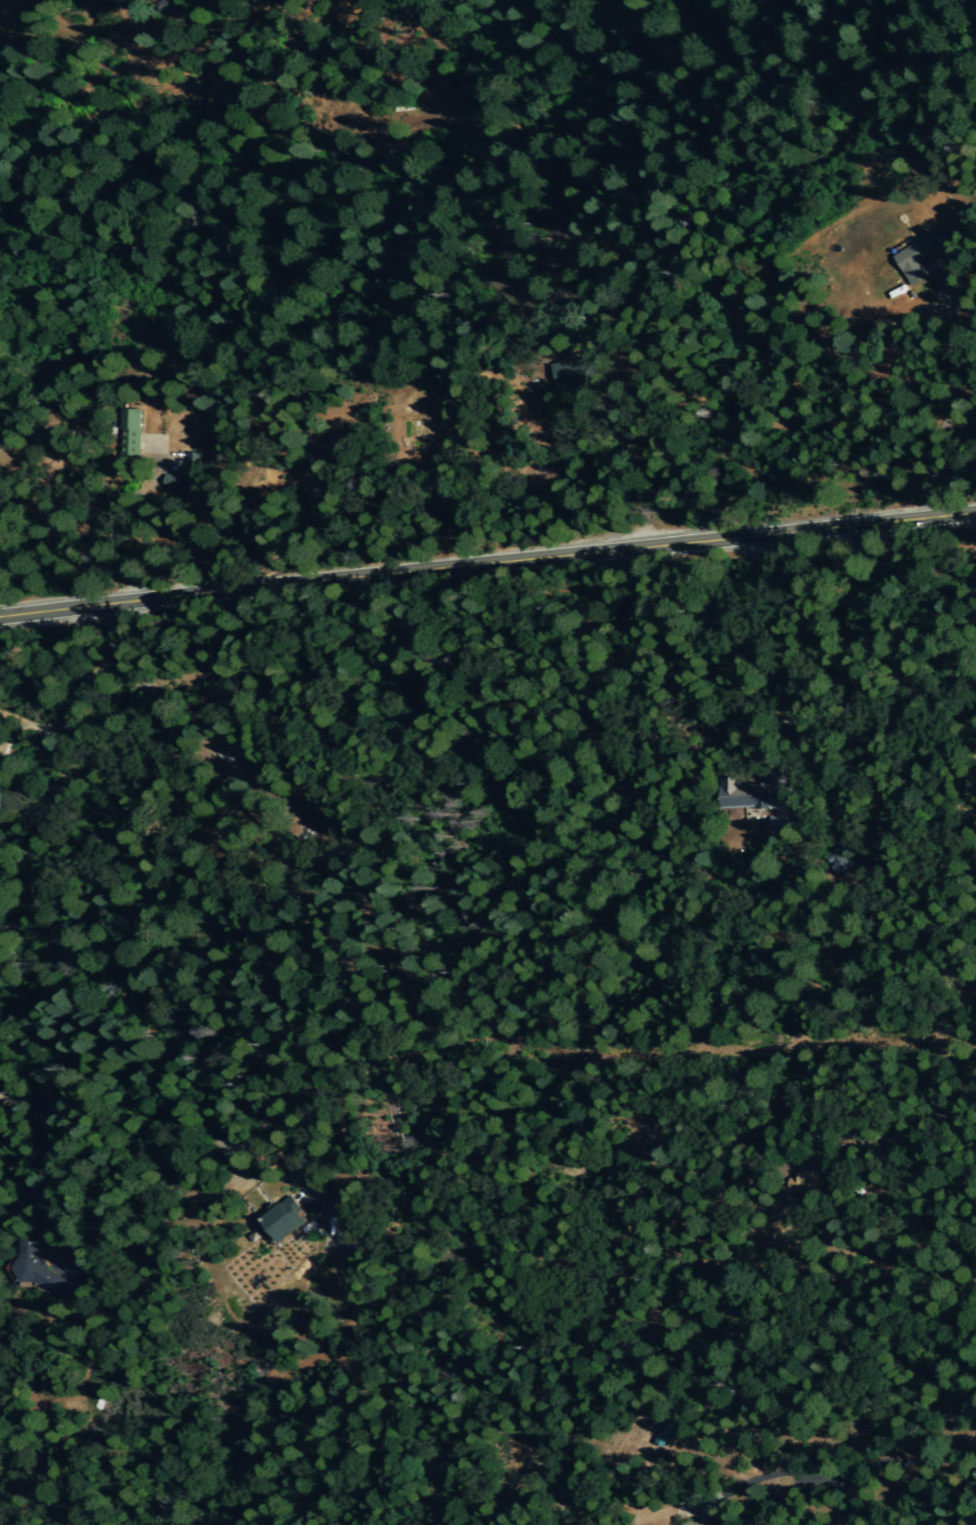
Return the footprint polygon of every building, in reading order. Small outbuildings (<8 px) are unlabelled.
[(903,287),(924,279),(917,260),(931,254),(924,237),(889,251),(903,287)] [(559,389),(600,380),(595,357),(554,366),(559,389)] [(199,491),(200,453),(187,453),(186,475),(165,475),(165,490),(199,491)] [(264,1219),(284,1242),(310,1221),(290,1197),(264,1219)] [(9,1276),(25,1282),(36,1284),(59,1294),(62,1295),(65,1287),(69,1288),(70,1279),(65,1278),(45,1269),(46,1261),(41,1258),(42,1250),(32,1246),(20,1244),(19,1253),(10,1272),(9,1276)]
